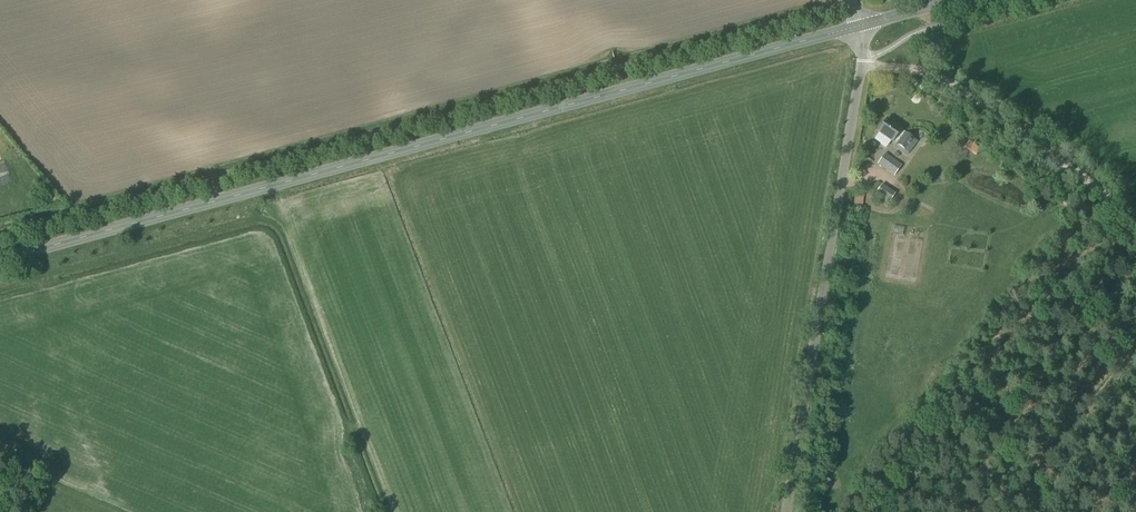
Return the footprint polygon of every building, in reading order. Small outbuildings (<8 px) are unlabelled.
[(625,55),(617,56),(619,66),(626,64),(625,55)] [(912,150),(917,142),(901,130),(902,130),(887,119),(878,132),(879,133),(874,140),(886,148),(891,141),(892,142),(893,142),(905,151),(908,147),(912,150)] [(894,177),(902,166),(885,154),(877,164),(894,177)] [(214,165),(207,166),(209,175),(215,174),(214,165)] [(888,205),(895,194),(882,185),(874,196),(888,205)] [(868,211),(868,197),(860,196),(859,210),(868,211)]
